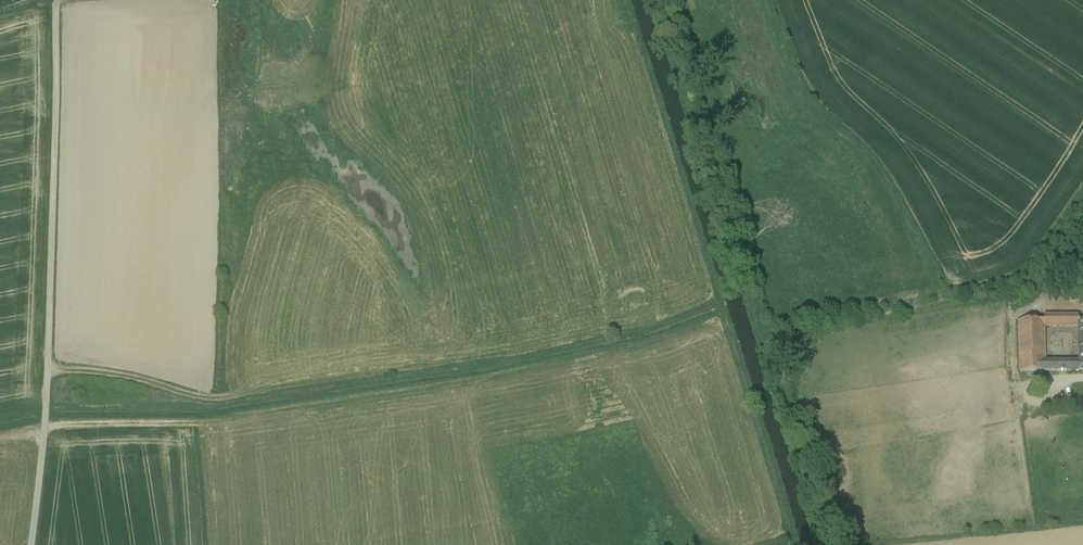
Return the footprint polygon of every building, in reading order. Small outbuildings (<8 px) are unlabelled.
[(1078,327),(1078,321),(1078,315),(1045,315),(1045,321),(1045,328),(1078,327)] [(1019,373),(1045,373),(1045,362),(1045,328),(1045,321),(1018,322),(1019,373)] [(1078,372),(1078,362),(1045,362),(1045,373),(1078,372)]
